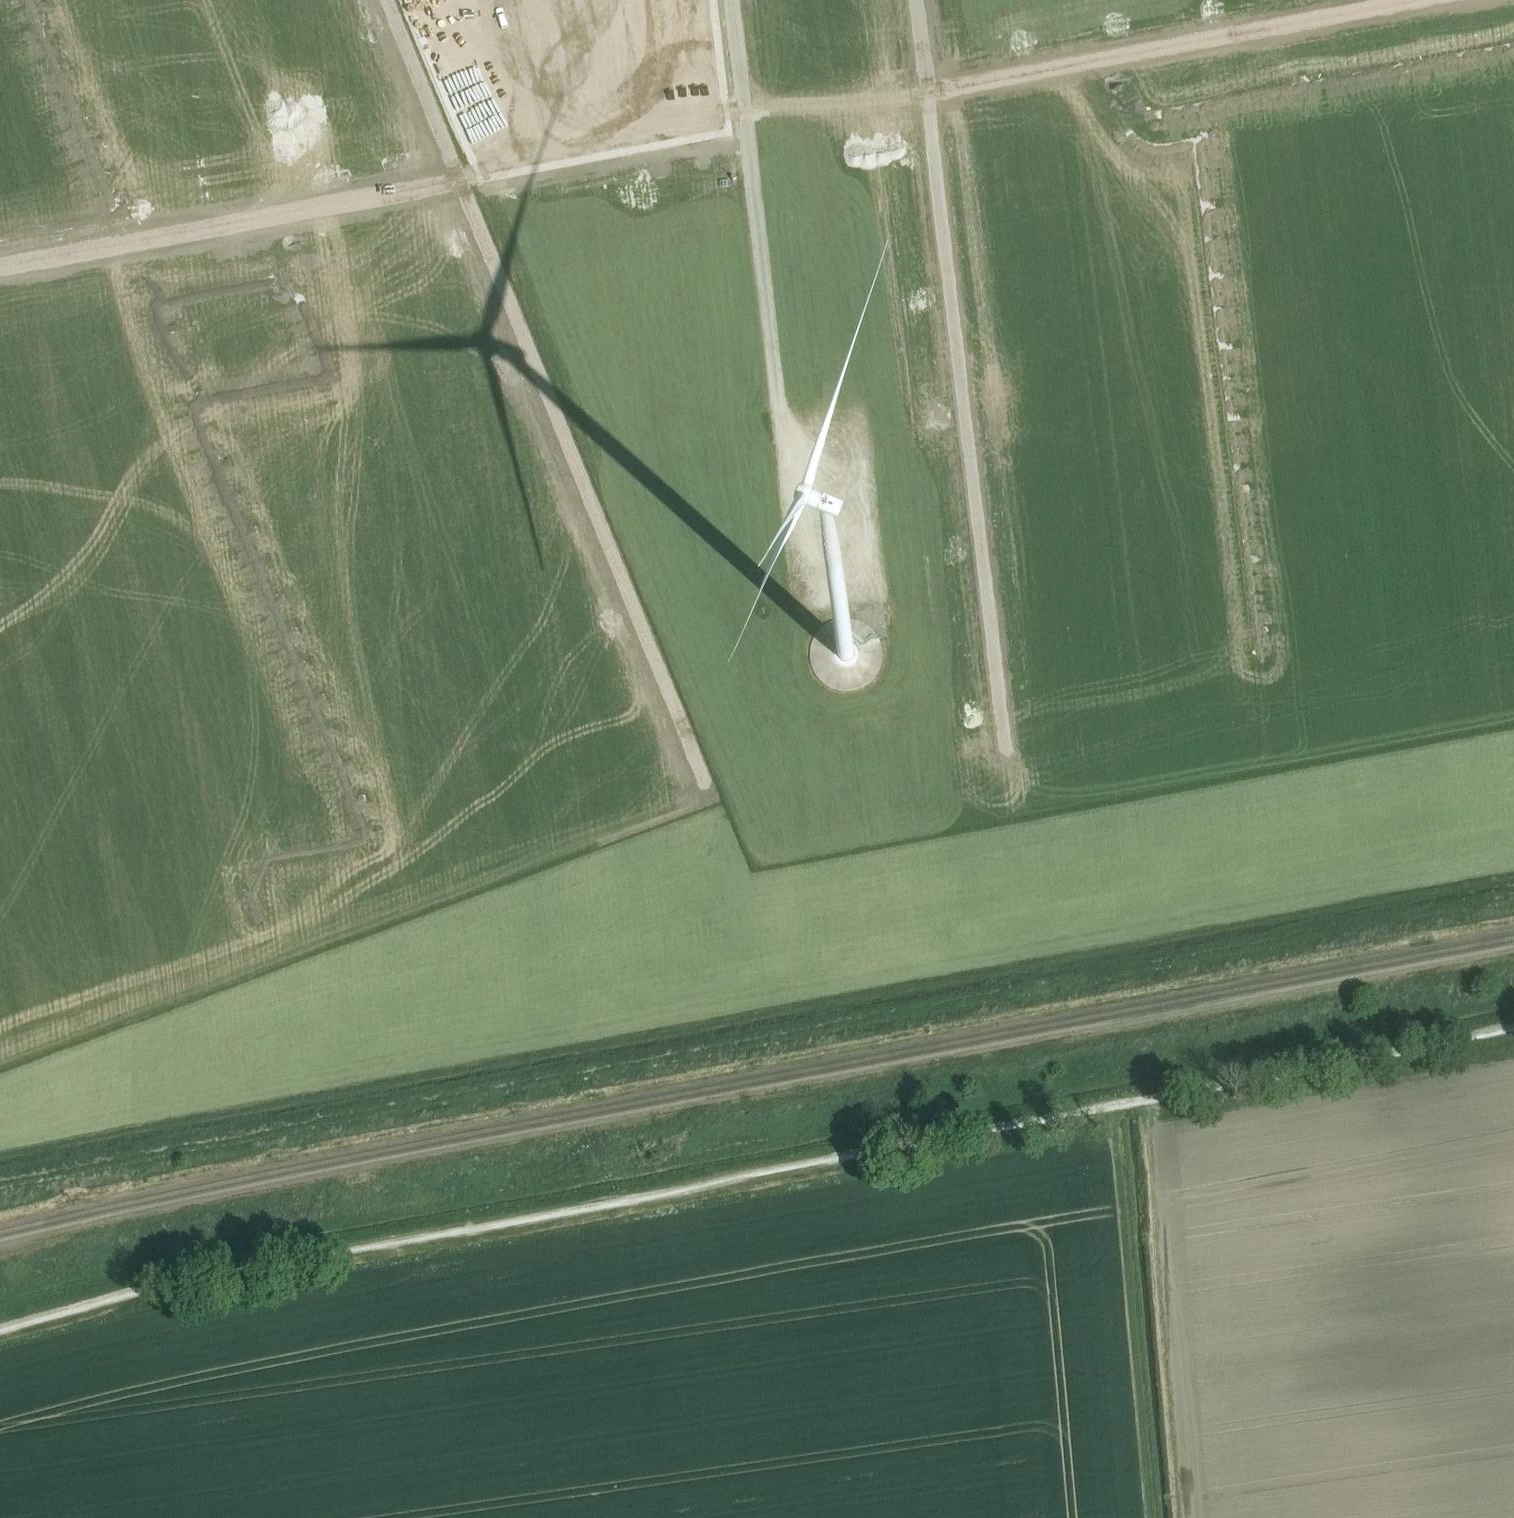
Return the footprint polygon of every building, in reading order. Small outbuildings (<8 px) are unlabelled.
[(838,654),(838,655),(838,657),(838,658),(839,659),(839,660),(840,660),(841,661),(841,662),(842,662),(843,663),(844,663),(845,663),(846,664),(848,663),(849,663),(850,663),(851,662),(852,662),(852,661),(853,660),(854,659),(854,658),(854,657),(854,656),(854,655),(854,654),(854,653),(854,652),(853,651),(852,650),(852,649),(851,649),(850,648),(849,648),(848,647),(846,647),(845,647),(844,647),(844,648),(843,648),(842,648),(841,649),(841,650),(840,650),(839,651),(839,652),(838,653),(838,654)]
